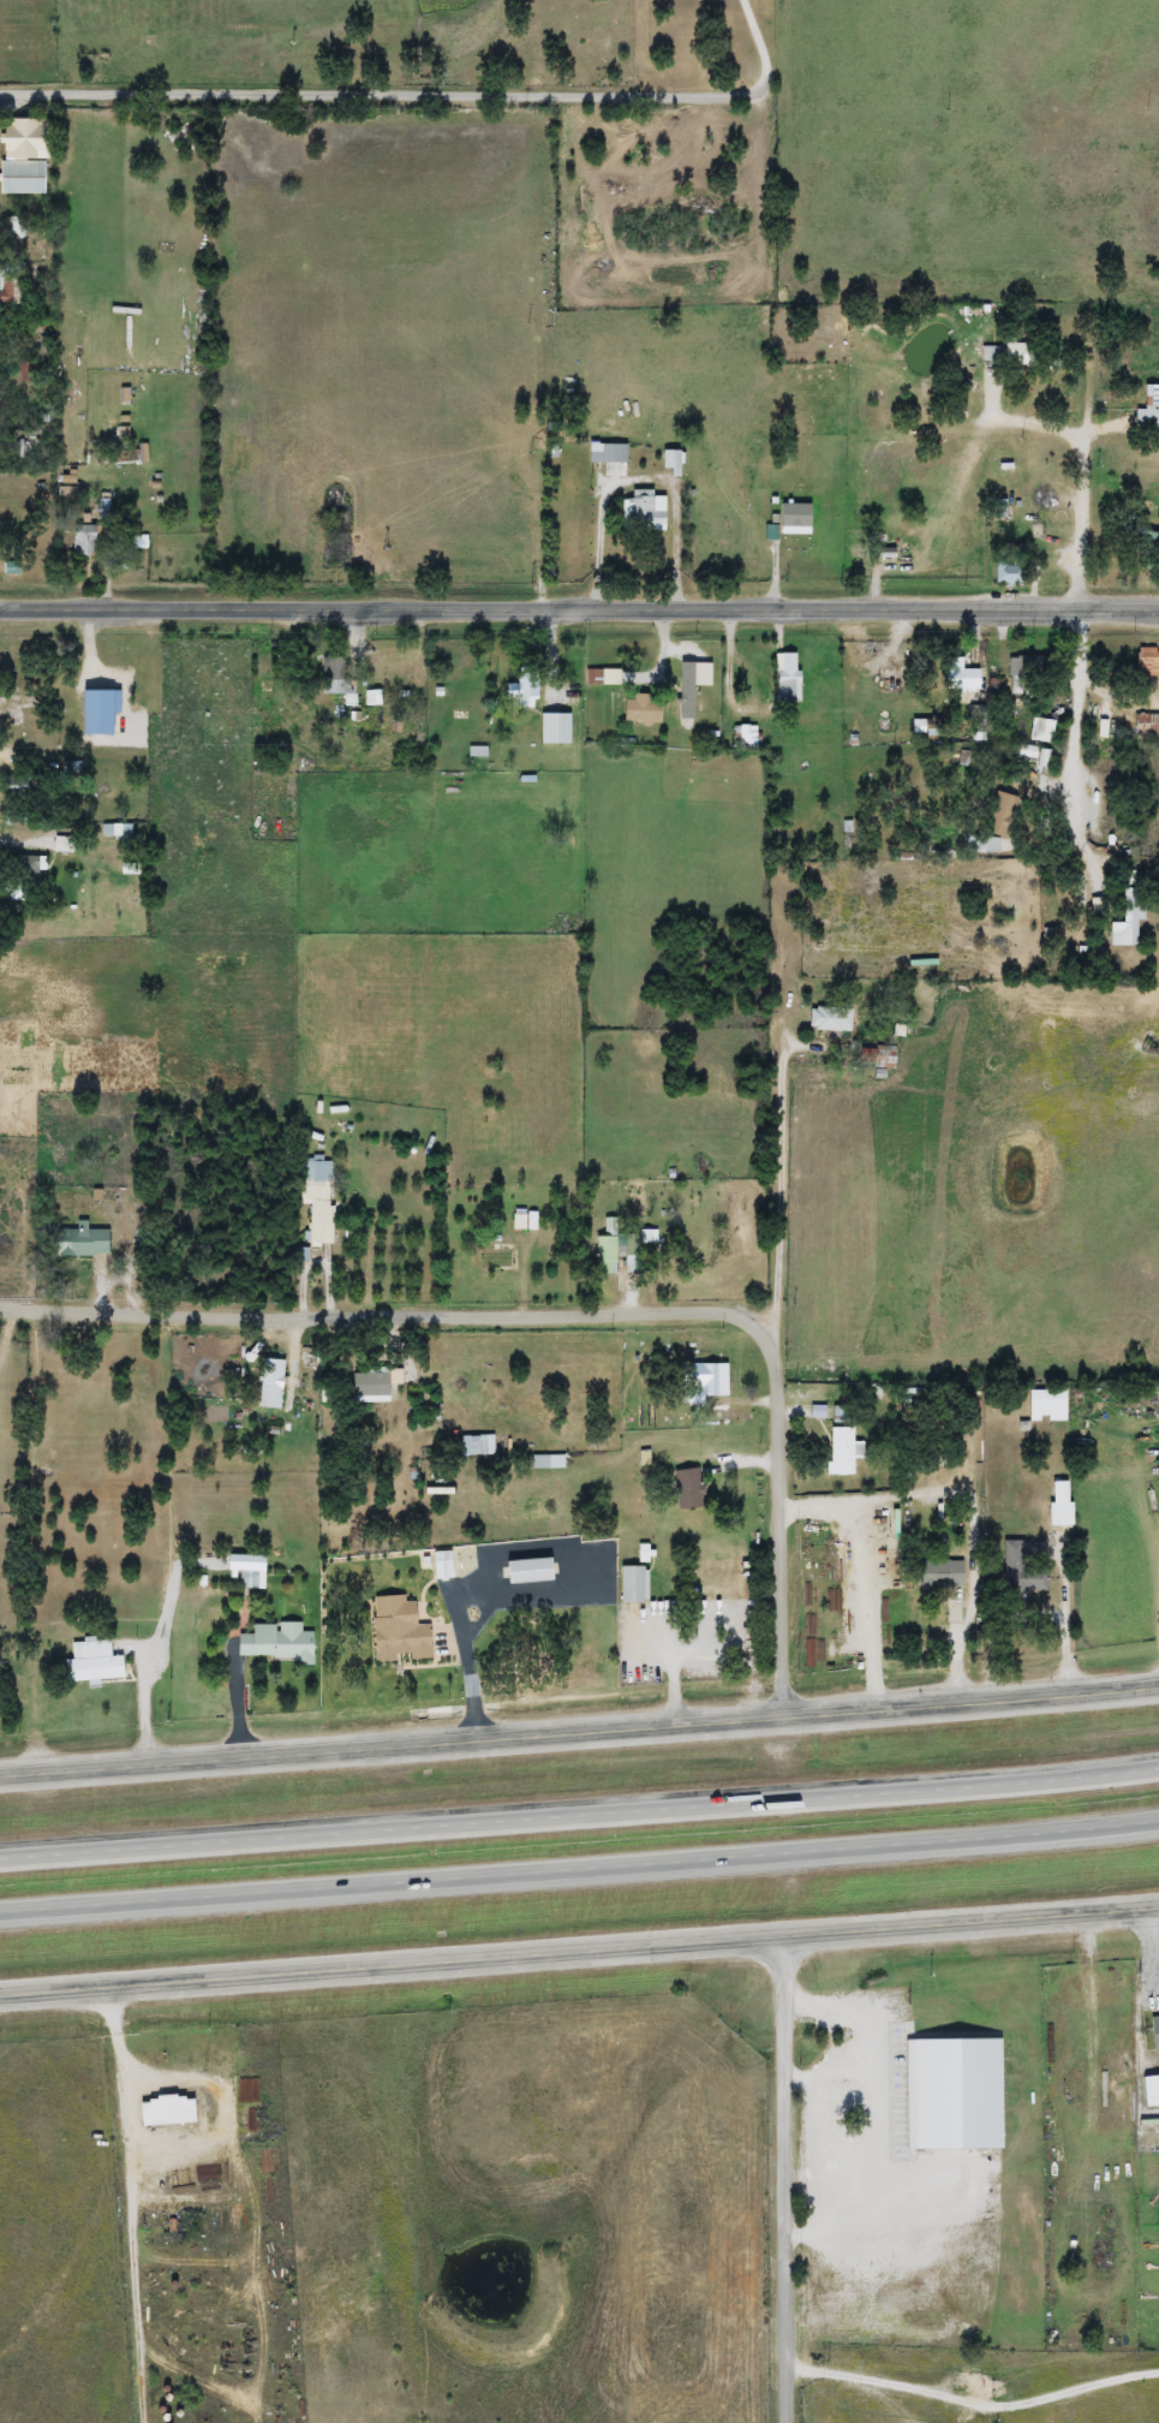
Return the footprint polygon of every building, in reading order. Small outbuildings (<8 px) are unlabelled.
[(53,194),(53,119),(7,119),(7,194),(53,194)] [(1002,346),(982,346),(982,363),(1002,363),(1002,346)] [(23,381),(37,381),(37,362),(23,362),(23,381)] [(1139,384),(1137,423),(1158,424),(1158,385),(1139,384)] [(588,463),(625,463),(625,443),(588,443),(588,463)] [(659,451),(662,477),(680,475),(677,449),(659,451)] [(663,531),(663,490),(631,490),(631,498),(621,498),(621,531),(663,531)] [(993,498),(993,518),(1004,518),(1004,499),(993,498)] [(103,525),(79,522),(76,554),(100,557),(103,525)] [(1158,531),(1136,530),(1134,556),(1155,558),(1158,531)] [(993,583),(1019,583),(1019,558),(993,558),(993,583)] [(1135,676),(1158,676),(1158,647),(1135,647),(1135,676)] [(797,701),(797,652),(774,652),(774,701),(797,701)] [(354,688),(353,655),(321,656),(322,689),(354,688)] [(1008,656),(1008,675),(1036,675),(1036,656),(1008,656)] [(976,688),(976,669),(962,669),(962,657),(942,657),(942,688),(976,688)] [(677,719),(691,719),(691,685),(709,685),(709,662),(677,662),(677,719)] [(504,697),(536,697),(536,679),(504,679),(504,697)] [(151,696),(150,682),(112,683),(112,698),(151,696)] [(378,704),(377,690),(362,691),(363,705),(378,704)] [(658,721),(658,694),(620,695),(620,722),(658,721)] [(82,726),(98,726),(98,702),(82,702),(82,726)] [(539,712),(539,743),(569,743),(569,712),(539,712)] [(1134,714),(1134,733),(1158,733),(1158,714),(1134,714)] [(1052,719),(1030,717),(1027,740),(1050,742),(1052,719)] [(737,725),(737,749),(756,749),(756,725),(737,725)] [(1013,794),(989,794),(989,835),(1013,835),(1013,794)] [(133,824),(106,824),(106,837),(133,837),(133,824)] [(999,853),(999,837),(961,837),(961,853),(999,853)] [(48,856),(18,856),(18,879),(48,879),(48,856)] [(1142,920),(1142,885),(1114,885),(1113,946),(1136,946),(1136,920),(1142,920)] [(808,1031),(852,1031),(852,1007),(808,1007),(808,1031)] [(301,1157),(301,1180),(331,1180),(331,1157),(301,1157)] [(331,1198),(300,1198),(300,1204),(308,1204),(308,1243),(331,1243),(331,1198)] [(534,1229),(534,1210),(513,1210),(513,1229),(534,1229)] [(93,1220),(75,1220),(75,1255),(112,1255),(112,1228),(93,1228),(93,1220)] [(651,1243),(651,1230),(639,1230),(639,1243),(651,1243)] [(614,1274),(614,1236),(594,1236),(594,1274),(614,1274)] [(258,1408),(280,1409),(281,1359),(259,1359),(258,1408)] [(723,1363),(688,1364),(688,1395),(723,1395),(723,1363)] [(348,1367),(348,1393),(394,1393),(394,1367),(348,1367)] [(1066,1422),(1066,1389),(1027,1389),(1027,1422),(1066,1422)] [(852,1475),(852,1427),(826,1427),(826,1475),(852,1475)] [(494,1456),(494,1436),(460,1436),(460,1456),(494,1456)] [(564,1469),(564,1456),(530,1456),(530,1469),(564,1469)] [(675,1509),(703,1508),(701,1469),(673,1470),(675,1509)] [(1048,1482),(1048,1527),(1069,1527),(1069,1482),(1048,1482)] [(551,1559),(501,1559),(501,1583),(551,1583),(551,1559)] [(961,1562),(918,1562),(918,1590),(961,1590),(961,1562)] [(647,1567),(618,1567),(618,1603),(647,1603),(647,1567)] [(1046,1591),(1046,1570),(1020,1570),(1020,1591),(1046,1591)] [(430,1625),(416,1625),(416,1610),(405,1611),(405,1602),(371,1604),(373,1662),(403,1661),(402,1644),(430,1643),(430,1625)] [(257,1624),(257,1634),(243,1634),(243,1660),(318,1659),(317,1632),(304,1632),(304,1623),(257,1624)] [(115,1641),(75,1643),(76,1661),(70,1661),(71,1682),(129,1679),(128,1656),(115,1656),(115,1641)] [(1151,2047),(1158,2046),(1158,2017),(1148,2018),(1151,2047)] [(907,2040),(907,2150),(999,2150),(999,2040),(907,2040)] [(1140,2076),(1140,2106),(1158,2106),(1158,2076),(1140,2076)] [(196,2095),(139,2098),(142,2127),(197,2124),(196,2095)]
